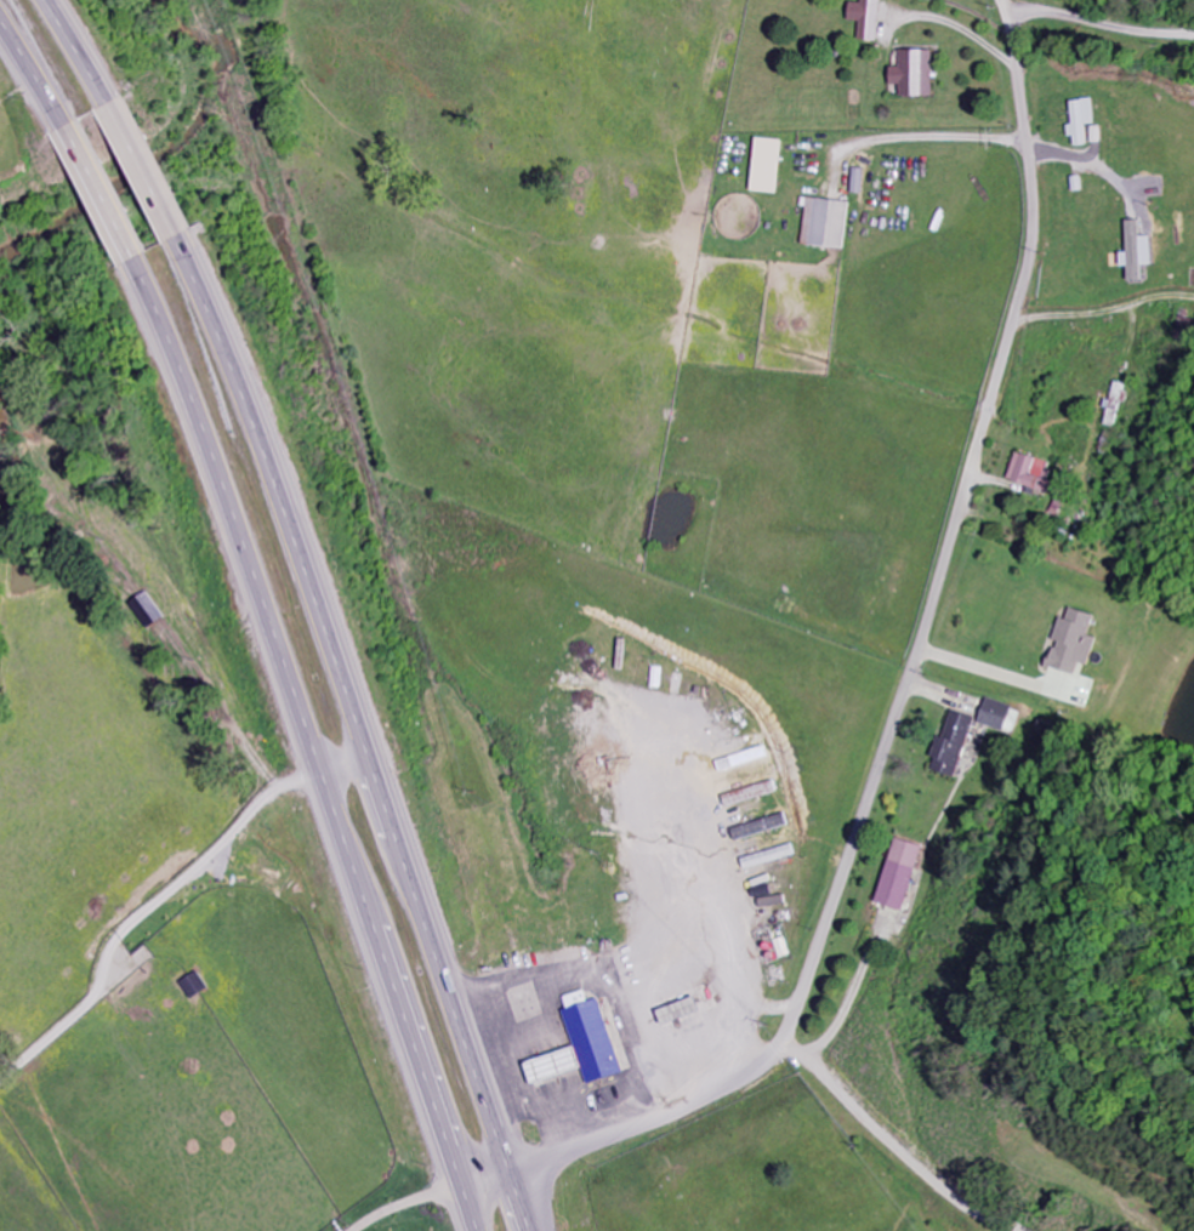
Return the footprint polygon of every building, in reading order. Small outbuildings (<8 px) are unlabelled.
[(884,42),(885,0),(868,0),(868,5),(857,4),(856,23),(865,23),(865,41),(884,42)] [(939,98),(940,52),(908,51),(908,68),(899,68),(899,86),(907,86),(907,98),(939,98)] [(1071,101),(1072,126),(1070,126),(1071,147),(1089,146),(1088,125),(1094,125),(1093,100),(1071,101)] [(758,193),(786,196),(792,142),(764,139),(758,193)] [(809,247),(851,250),(854,203),(812,200),(809,247)] [(1128,282),(1150,281),(1150,266),(1151,266),(1151,238),(1139,238),(1138,221),(1126,222),(1127,254),(1120,254),(1120,268),(1128,267),(1128,282)] [(1104,425),(1121,429),(1130,386),(1114,382),(1104,425)] [(1088,667),(1095,638),(1087,637),(1092,616),(1068,610),(1066,620),(1058,618),(1053,642),(1052,642),(1046,669),(1075,676),(1077,664),(1088,667)] [(657,689),(666,690),(668,669),(660,668),(657,689)] [(1012,707),(987,697),(977,723),(1003,733),(1012,707)] [(973,717),(951,710),(942,740),(936,738),(930,758),(935,760),(931,772),(955,779),(973,717)] [(722,762),(726,774),(773,758),(770,747),(722,762)] [(732,807),(778,792),(775,781),(728,796),(732,807)] [(793,829),(790,814),(735,828),(739,843),(793,829)] [(920,847),(893,839),(875,905),(902,913),(920,847)] [(747,860),(750,871),(800,856),(796,845),(747,860)] [(197,1001),(214,990),(204,973),(187,984),(197,1001)] [(632,1075),(609,1000),(598,1003),(594,992),(574,998),(578,1011),(573,1012),(589,1064),(583,1066),(579,1053),(542,1064),(544,1073),(550,1071),(552,1079),(564,1075),(573,1072),(574,1075),(592,1069),(597,1086),(632,1075)]
